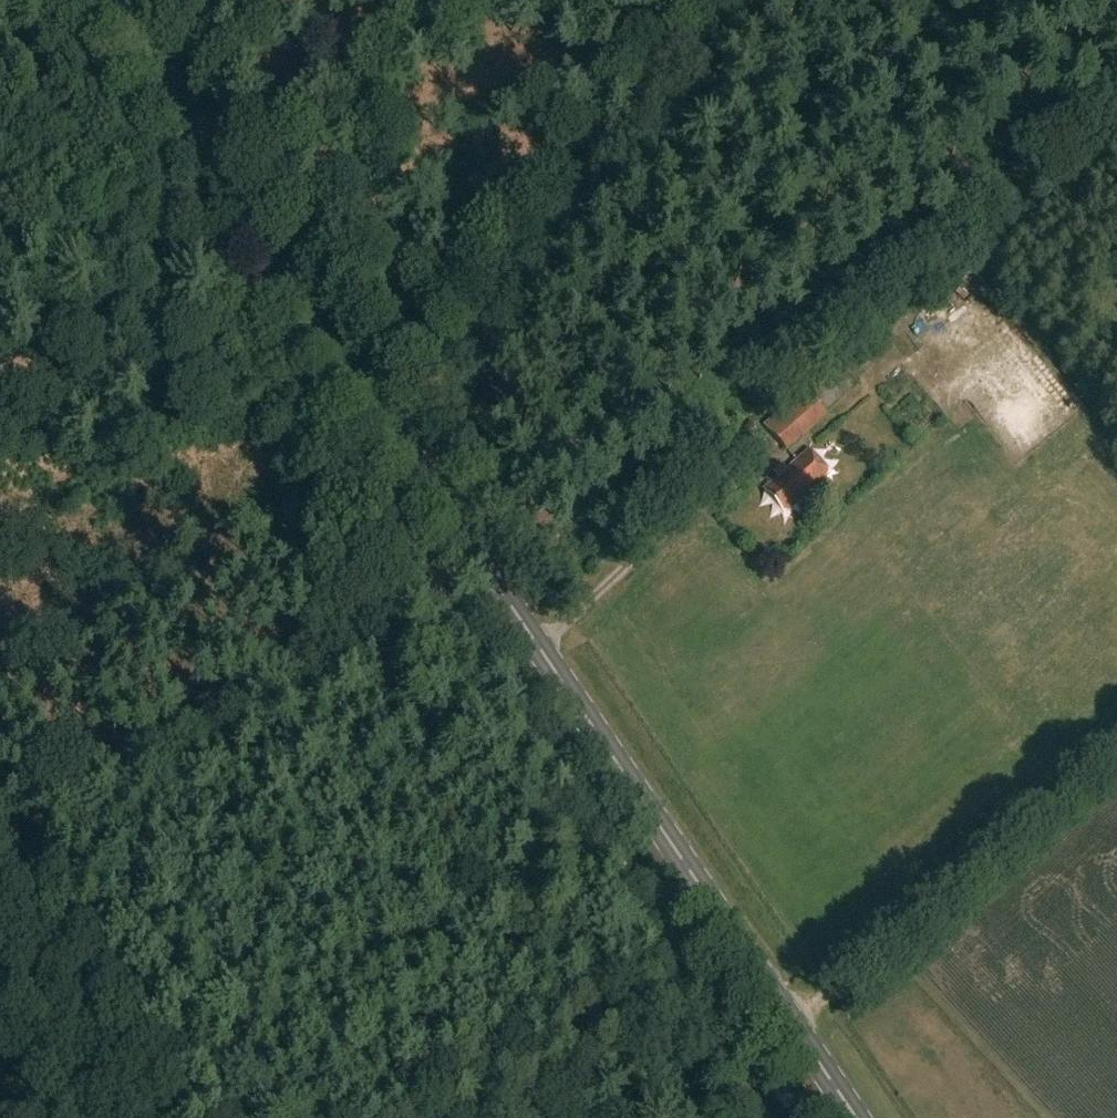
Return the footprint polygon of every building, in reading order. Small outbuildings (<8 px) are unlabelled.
[(915,324),(926,352),(972,333),(970,327),(959,331),(951,310),(915,324)] [(1021,460),(1086,410),(1058,375),(1042,387),(1039,383),(1027,392),(1033,400),(1023,407),(1028,414),(1002,435),(1021,460)] [(828,416),(810,396),(768,432),(786,452),(828,416)] [(969,404),(952,417),(962,430),(979,417),(969,404)] [(829,471),(808,447),(762,487),(766,491),(766,492),(779,507),(780,506),(784,511),(829,471)]
